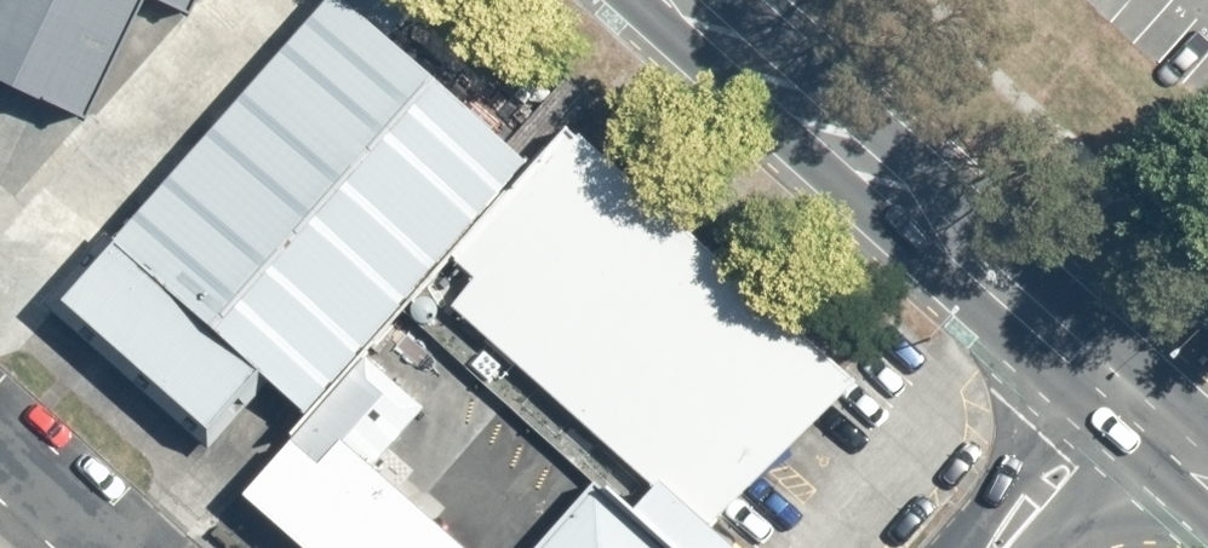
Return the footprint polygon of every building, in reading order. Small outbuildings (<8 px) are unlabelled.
[(92,123),(151,0),(0,0),(0,79),(92,123)] [(196,18),(204,0),(157,0),(196,18)] [(534,175),(336,1),(64,308),(211,437),(263,379),(313,423),(369,361),(455,264),(534,175)] [(534,175),(455,264),(476,283),(453,309),(656,493),(636,515),(673,547),(731,547),(713,532),(860,387),(567,141),(534,175)] [(369,361),(313,423),(244,501),(297,547),(460,547),(373,473),(427,411),(369,361)] [(636,515),(596,483),(539,547),(673,547),(636,515)]
